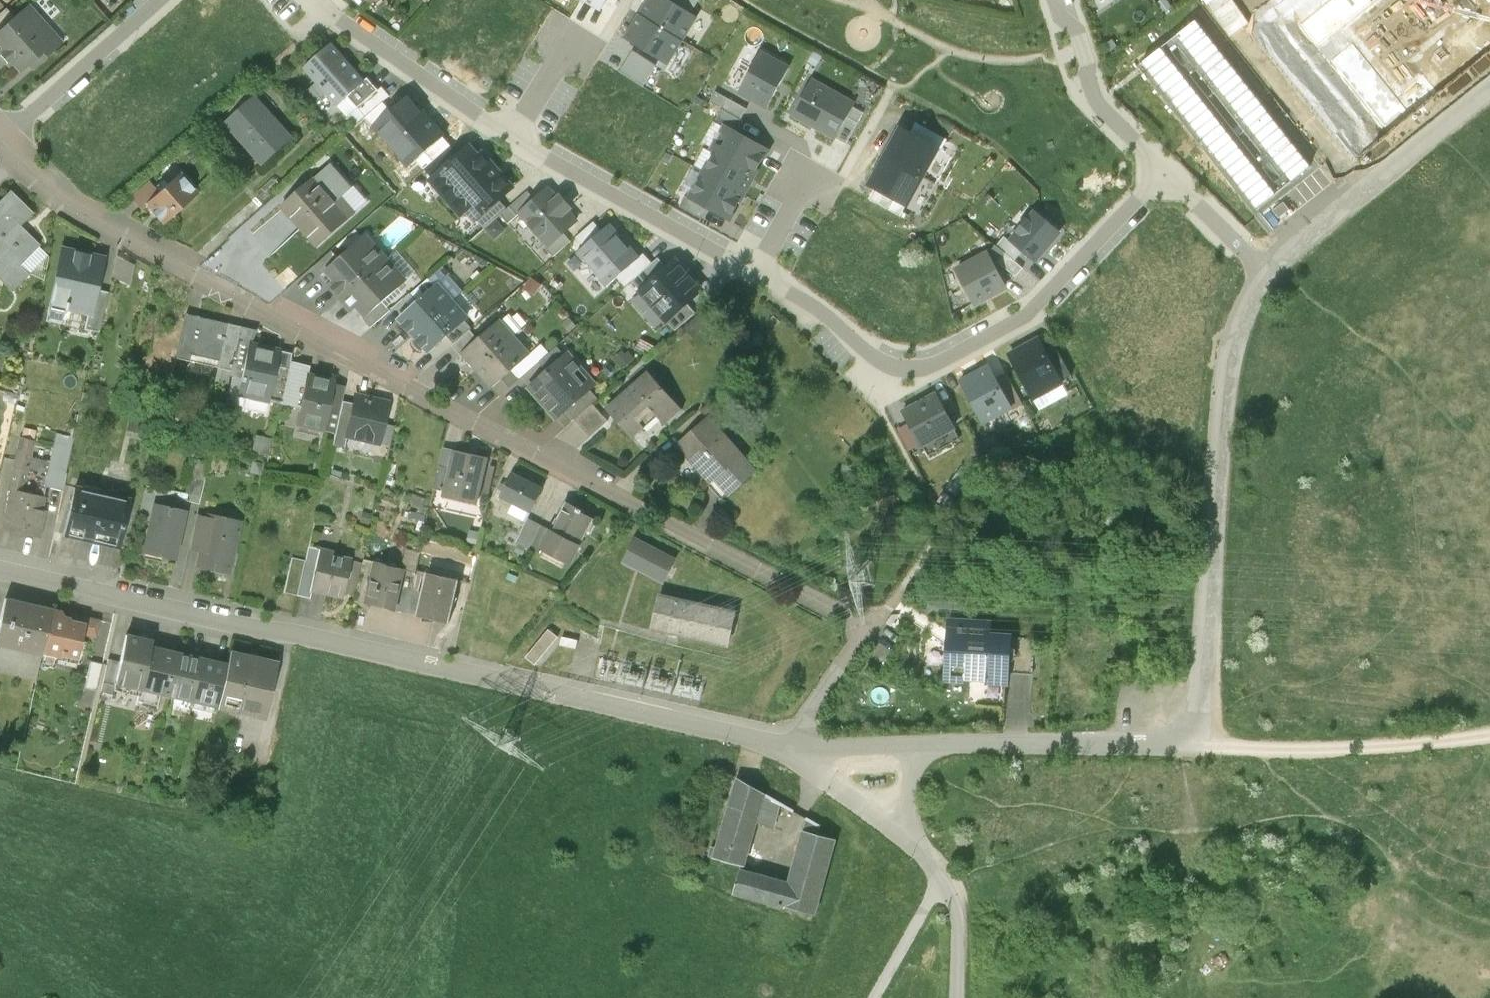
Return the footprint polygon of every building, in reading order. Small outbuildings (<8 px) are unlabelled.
[(697,17),(669,0),(649,0),(640,13),(683,40),(697,17)] [(1489,23),(1489,24),(1489,0),(1453,0),(1415,43),(1446,70),(1489,23)] [(10,66),(13,63),(21,72),(36,58),(40,63),(54,51),(36,31),(42,26),(26,7),(14,17),(0,30),(0,55),(10,66)] [(0,13),(0,30),(14,17),(6,8),(0,13)] [(683,40),(640,13),(627,35),(670,61),(683,40)] [(1292,181),(1311,165),(1196,21),(1176,37),(1292,181)] [(619,37),(606,58),(622,67),(635,46),(619,37)] [(365,80),(332,43),(304,68),(338,106),(348,97),(366,81),(365,80)] [(1256,208),(1275,192),(1160,48),(1140,63),(1256,208)] [(791,68),(761,51),(740,89),(771,105),(791,68)] [(658,67),(633,52),(621,73),(645,88),(658,67)] [(854,96),(813,75),(794,111),(834,132),(851,102),(854,96)] [(368,78),(365,80),(366,81),(348,97),(358,108),(379,90),(368,78)] [(1326,78),(1281,127),(1312,154),(1356,105),(1326,78)] [(382,87),(379,90),(358,108),(366,117),(383,102),(390,96),(382,87)] [(722,105),(744,116),(749,107),(715,89),(710,98),(722,105)] [(416,160),(443,136),(446,134),(423,109),(421,111),(408,96),(391,111),(373,127),(380,135),(381,134),(403,158),(401,160),(408,167),(416,160)] [(293,137),(257,97),(229,123),(265,163),(293,137)] [(373,127),(391,111),(383,102),(366,117),(365,118),(373,127)] [(851,102),(834,132),(849,140),(866,109),(851,102)] [(717,115),(723,118),(739,126),(744,116),(722,105),(717,115)] [(739,126),(723,118),(710,143),(755,166),(768,141),(739,126)] [(948,139),(916,122),(911,132),(939,148),(942,149),(948,139)] [(887,155),(923,176),(939,148),(911,132),(902,128),(887,155)] [(451,146),(443,136),(416,160),(424,169),(426,168),(451,146)] [(755,166),(710,143),(697,168),(742,191),(755,166)] [(451,146),(426,168),(434,178),(459,155),(451,146)] [(434,178),(430,181),(442,194),(443,193),(451,202),(493,165),(481,152),(478,154),(470,146),(459,155),(434,178)] [(875,188),(907,206),(923,176),(887,155),(870,185),(875,188)] [(493,165),(451,202),(463,216),(468,212),(475,221),(477,219),(499,200),(514,186),(503,173),(501,174),(493,165)] [(742,191),(697,168),(684,193),(706,205),(729,216),(742,191)] [(177,173),(166,183),(162,179),(153,187),(157,191),(144,202),(145,204),(151,211),(150,212),(151,214),(153,212),(157,217),(156,219),(157,220),(158,219),(162,223),(195,193),(177,173)] [(314,183),(283,210),(316,248),(354,216),(340,199),(345,195),(331,178),(318,189),(314,183)] [(148,182),(129,198),(139,209),(145,204),(144,202),(157,191),(153,187),(148,182)] [(907,206),(875,188),(869,199),(901,216),(907,206)] [(535,202),(519,216),(546,246),(565,230),(576,220),(571,214),(574,211),(561,196),(557,199),(549,189),(535,202)] [(507,209),(505,211),(513,221),(519,216),(535,202),(527,192),(507,209)] [(0,198),(0,260),(20,280),(33,266),(25,258),(35,248),(16,229),(28,216),(5,193),(0,198)] [(700,217),(706,205),(684,193),(677,205),(700,217)] [(499,200),(477,219),(485,228),(505,211),(507,209),(499,200)] [(1019,231),(1010,241),(1021,250),(1034,261),(1060,231),(1036,211),(1027,221),(1025,220),(1017,229),(1019,231)] [(594,222),(578,237),(586,246),(602,231),(594,222)] [(641,254),(613,222),(602,231),(586,246),(580,251),(608,283),(619,273),(641,254)] [(565,230),(546,246),(555,256),(574,240),(565,230)] [(1021,250),(1010,241),(1003,235),(995,245),(1013,260),(1021,250)] [(987,253),(994,265),(997,261),(1015,277),(1023,268),(1013,260),(995,245),(987,253)] [(341,260),(330,269),(344,285),(339,290),(345,296),(385,260),(373,246),(364,254),(357,246),(341,260)] [(101,258),(62,249),(48,310),(64,313),(66,301),(88,306),(90,307),(94,289),(101,258)] [(333,251),(315,266),(323,275),(330,269),(341,260),(333,251)] [(987,253),(957,270),(974,303),(1005,287),(994,265),(987,253)] [(641,254),(619,273),(629,284),(633,280),(650,264),(641,254)] [(129,279),(134,261),(119,256),(114,275),(129,279)] [(650,264),(633,280),(644,292),(668,270),(658,258),(650,264)] [(385,260),(345,296),(351,303),(355,298),(369,314),(384,302),(396,291),(389,282),(398,274),(385,260)] [(701,292),(675,263),(668,270),(644,292),(640,295),(666,324),(668,322),(687,305),(701,292)] [(429,278),(411,294),(419,303),(437,287),(429,278)] [(543,286),(532,279),(526,289),(536,296),(543,286)] [(419,303),(401,319),(415,335),(454,301),(440,285),(437,287),(419,303)] [(106,291),(94,289),(90,307),(88,306),(83,328),(97,331),(106,291)] [(454,301),(415,335),(429,351),(447,335),(465,319),(468,317),(454,301)] [(369,314),(364,319),(372,328),(392,310),(384,302),(369,314)] [(687,305),(668,322),(676,331),(696,314),(687,305)] [(226,325),(196,318),(197,317),(185,315),(175,358),(187,361),(187,359),(216,366),(226,325)] [(465,319),(447,335),(455,344),(471,330),(473,328),(465,319)] [(577,327),(570,319),(562,326),(569,333),(577,327)] [(478,339),(463,352),(464,353),(478,369),(514,337),(499,320),(478,339)] [(238,327),(226,325),(216,366),(215,369),(228,372),(229,365),(238,327)] [(254,331),(238,327),(229,365),(240,368),(246,341),(249,342),(254,331)] [(455,344),(453,346),(461,356),(464,353),(463,352),(478,339),(471,330),(455,344)] [(514,337),(478,369),(494,387),(512,372),(530,356),(514,337)] [(1040,339),(1010,355),(1035,403),(1065,388),(1063,384),(1047,353),(1040,339)] [(249,342),(246,341),(240,368),(234,394),(267,402),(272,377),(278,351),(279,349),(249,342)] [(558,346),(539,363),(547,371),(565,355),(558,346)] [(1056,349),(1047,353),(1063,384),(1071,380),(1056,349)] [(290,354),(278,351),(272,377),(285,380),(288,364),(290,354)] [(547,371),(529,387),(557,418),(563,412),(590,389),(588,386),(587,387),(575,372),(580,367),(568,353),(565,355),(547,371)] [(623,353),(616,359),(624,368),(634,360),(629,354),(626,357),(623,353)] [(307,368),(288,364),(285,380),(280,404),(297,408),(298,408),(305,374),(307,368)] [(995,367),(966,382),(986,419),(1015,404),(995,367)] [(648,370),(623,392),(626,396),(609,411),(633,438),(645,427),(643,424),(656,412),(666,423),(682,409),(648,370)] [(512,372),(494,387),(501,395),(518,380),(512,372)] [(332,380),(305,374),(298,408),(297,408),(293,424),(321,430),(325,411),(331,384),(332,380)] [(344,386),(331,384),(325,411),(337,414),(339,409),(344,386)] [(936,386),(906,403),(910,411),(924,437),(925,439),(956,423),(936,386)] [(590,389),(563,412),(572,422),(575,419),(592,404),(599,398),(590,389)] [(384,404),(354,396),(351,412),(345,435),(387,445),(392,426),(380,423),(384,404)] [(592,404),(575,419),(591,436),(608,422),(592,404)] [(351,412),(339,409),(337,414),(330,444),(342,447),(345,435),(351,412)] [(130,410),(126,430),(144,434),(148,413),(130,410)] [(924,437),(910,411),(898,418),(912,443),(924,437)] [(754,476),(709,423),(679,449),(725,501),(754,476)] [(254,434),(249,452),(265,456),(270,438),(254,434)] [(47,477),(45,487),(63,491),(73,439),(55,436),(50,462),(47,477)] [(19,437),(11,469),(47,477),(50,462),(31,457),(34,441),(19,437)] [(489,461),(446,451),(437,490),(446,492),(445,496),(480,504),(489,461)] [(0,516),(0,529),(40,538),(47,511),(42,510),(45,497),(43,496),(45,487),(47,477),(11,469),(0,516)] [(542,490),(514,475),(503,495),(531,510),(542,490)] [(193,479),(187,502),(191,503),(200,505),(205,482),(193,479)] [(128,499),(74,487),(63,533),(118,545),(128,499)] [(140,510),(153,513),(155,506),(188,513),(191,503),(187,502),(144,493),(140,510)] [(568,505),(559,521),(543,551),(571,566),(581,546),(580,546),(594,520),(581,513),(582,512),(568,505)] [(188,513),(155,506),(153,513),(143,557),(176,565),(188,513)] [(190,551),(201,553),(209,516),(198,513),(190,551)] [(239,523),(209,516),(201,553),(198,565),(228,572),(239,523)] [(543,524),(530,517),(518,542),(519,543),(516,550),(524,554),(527,546),(531,548),(543,524)] [(675,560),(637,540),(626,561),(664,580),(675,560)] [(319,548),(308,546),(304,560),(296,595),(311,598),(312,592),(310,591),(319,548)] [(333,551),(319,548),(310,591),(312,592),(340,598),(349,559),(332,555),(333,551)] [(291,557),(283,592),(296,595),(304,560),(291,557)] [(404,570),(373,563),(364,603),(395,611),(395,610),(400,586),(404,570)] [(459,580),(428,573),(424,592),(418,615),(418,616),(449,623),(459,580)] [(412,589),(400,586),(395,610),(407,613),(412,589)] [(424,592),(412,589),(407,613),(418,615),(424,592)] [(738,609),(662,592),(653,629),(729,646),(738,609)] [(6,599),(0,626),(0,645),(41,655),(42,653),(52,610),(6,599)] [(99,621),(52,610),(42,653),(81,662),(85,644),(80,643),(82,637),(95,640),(99,621)] [(992,622),(948,620),(944,682),(1009,686),(1010,674),(1012,638),(991,637),(992,622)] [(548,629),(527,654),(538,664),(560,639),(548,629)] [(151,640),(125,635),(119,664),(114,683),(140,689),(150,646),(151,640)] [(578,640),(563,637),(561,647),(576,650),(578,640)] [(1032,639),(1012,638),(1010,674),(1030,675),(1032,639)] [(175,652),(150,646),(140,689),(165,695),(175,652)] [(277,662),(229,651),(226,664),(217,706),(264,716),(277,662)] [(201,658),(175,652),(165,695),(191,701),(201,658)] [(226,664),(201,658),(191,701),(216,707),(216,706),(217,706),(226,664)] [(114,683),(119,664),(107,661),(99,694),(111,697),(114,683)] [(100,665),(90,662),(84,690),(94,693),(100,665)] [(747,872),(760,826),(774,831),(782,807),(739,781),(715,860),(742,870),(747,872)] [(804,834),(790,884),(794,886),(787,910),(814,918),(837,840),(821,834),(823,828),(809,821),(805,835),(804,834)] [(747,872),(742,870),(734,895),(787,910),(794,886),(790,884),(747,872)]
